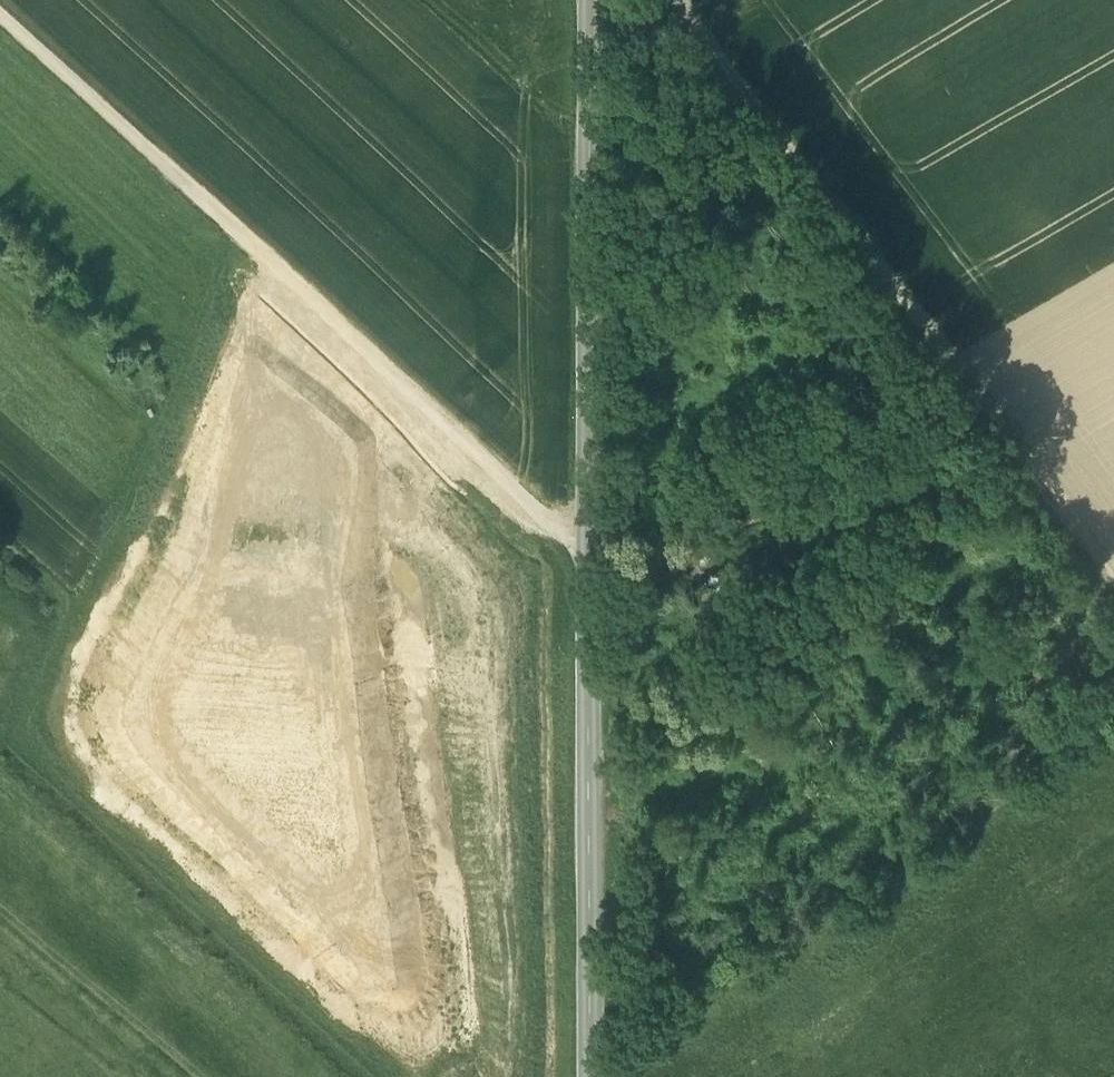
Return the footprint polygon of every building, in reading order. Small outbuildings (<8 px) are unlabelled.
[(719,567),(719,558),(701,558),(701,567),(719,567)]
